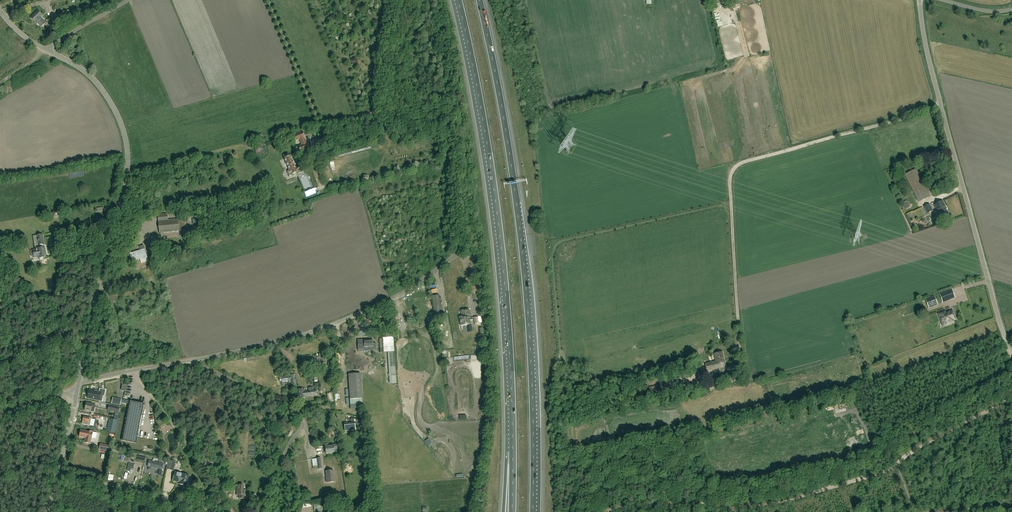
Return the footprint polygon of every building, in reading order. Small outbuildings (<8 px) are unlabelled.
[(37,10),(30,18),(36,24),(37,23),(41,27),(46,23),(40,17),(42,15),(37,10)] [(55,22),(66,17),(64,11),(53,16),(55,22)] [(302,132),(293,136),(296,141),(299,140),(301,145),(298,147),(300,152),(309,149),(307,143),(306,143),(304,138),(305,137),(302,132)] [(290,156),(289,157),(285,159),(284,159),(289,171),(287,172),(289,176),(300,172),(298,167),(295,168),(290,156)] [(307,168),(314,189),(319,188),(317,184),(321,182),(315,165),(307,168)] [(916,168),(905,174),(919,202),(930,196),(916,168)] [(945,207),(942,201),(934,205),(939,214),(940,213),(942,217),(948,214),(945,208),(945,207)] [(929,204),(924,206),(927,214),(933,211),(929,204)] [(157,215),(158,221),(159,233),(179,231),(185,231),(184,219),(178,220),(178,219),(168,220),(167,214),(157,215)] [(46,257),(45,247),(44,247),(44,245),(43,235),(37,236),(39,246),(41,245),(42,248),(36,249),(32,250),(33,251),(30,251),(31,257),(34,256),(34,258),(38,257),(38,259),(46,257)] [(140,251),(130,254),(132,261),(147,257),(144,248),(143,246),(139,247),(140,251)] [(942,302),(955,297),(952,288),(939,293),(942,302)] [(439,295),(431,297),(435,315),(443,313),(439,295)] [(934,295),(925,299),(928,307),(937,304),(934,295)] [(471,324),(470,325),(470,321),(473,320),(472,318),(469,318),(468,310),(461,311),(462,318),(459,318),(460,326),(467,325),(468,329),(472,329),(471,324)] [(944,312),(939,314),(941,321),(944,319),(945,321),(944,321),(945,323),(945,322),(946,325),(952,322),(952,320),(955,319),(953,315),(952,315),(951,312),(945,314),(944,312)] [(481,316),(478,317),(473,318),(474,325),(479,324),(479,323),(480,326),(482,326),(481,322),(482,322),(481,316)] [(385,333),(386,338),(382,338),(383,349),(380,349),(380,353),(388,352),(389,367),(390,367),(391,384),(396,383),(395,366),(394,352),(393,332),(385,333)] [(376,343),(372,343),(372,339),(357,340),(358,350),(364,350),(364,348),(368,348),(368,347),(372,347),(372,351),(377,350),(376,343)] [(725,363),(722,352),(714,354),(716,361),(705,364),(707,371),(720,368),(719,364),(725,363)] [(296,385),(294,374),(290,375),(289,374),(284,374),(286,384),(290,383),(290,386),(296,385)] [(348,374),(350,399),(362,399),(361,374),(348,374)] [(660,385),(649,387),(651,394),(662,392),(660,385)] [(308,388),(308,391),(305,391),(304,389),(296,390),(298,398),(305,397),(318,395),(317,389),(314,390),(313,387),(308,388)] [(105,390),(99,389),(99,392),(89,390),(87,398),(99,400),(100,395),(103,396),(104,394),(105,394),(105,390)] [(144,404),(129,401),(121,440),(137,443),(144,404)] [(96,405),(92,404),(86,403),(85,410),(94,412),(96,405)] [(83,417),(82,424),(90,426),(92,418),(90,418),(83,417)] [(344,422),(345,430),(356,429),(355,421),(344,422)] [(84,442),(90,444),(92,437),(95,437),(96,433),(90,431),(90,432),(80,430),(79,437),(85,438),(84,442)] [(99,450),(109,452),(110,445),(100,443),(99,450)] [(328,445),(328,446),(325,447),(325,454),(334,453),(334,450),(340,449),(340,444),(328,445)] [(313,466),(317,466),(318,469),(322,469),(321,458),(316,458),(316,459),(312,459),(313,466)] [(149,460),(147,466),(162,469),(163,463),(149,460)] [(166,469),(173,471),(176,462),(168,460),(166,469)] [(178,484),(185,486),(188,475),(175,471),(172,481),(179,483),(178,484)] [(333,471),(325,471),(327,482),(335,482),(333,471)] [(233,481),(234,476),(230,476),(229,476),(226,476),(225,478),(228,478),(228,481),(229,481),(228,486),(233,487),(234,481),(233,481)] [(237,485),(236,495),(239,495),(238,499),(245,499),(245,490),(243,490),(243,485),(237,485)]
